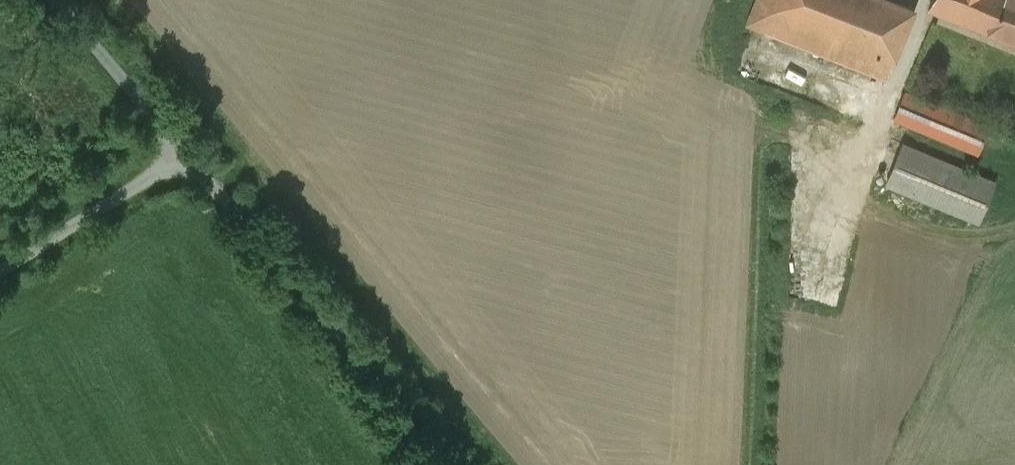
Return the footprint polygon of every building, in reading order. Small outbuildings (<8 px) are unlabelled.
[(900,0),(757,0),(748,23),(886,76),(914,5),(900,0)] [(929,7),(1014,42),(1014,0),(932,0),(929,7)] [(987,125),(905,92),(895,115),(977,149),(987,125)] [(969,170),(902,143),(887,180),(979,218),(996,181),(969,170)] [(821,293),(822,280),(794,278),(793,290),(821,293)]
